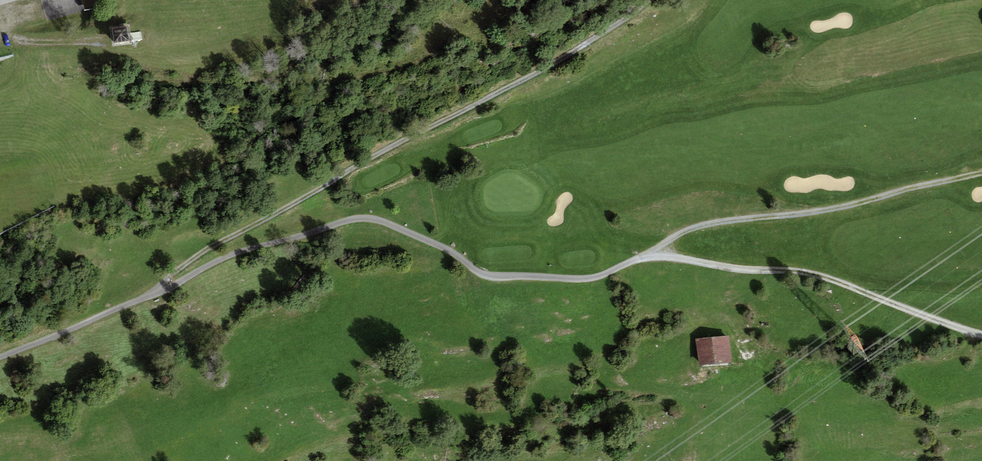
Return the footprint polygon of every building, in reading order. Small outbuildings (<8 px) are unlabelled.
[(129,27),(110,29),(113,47),(131,44),(129,27)] [(736,339),(703,344),(706,370),(740,365),(736,339)]
